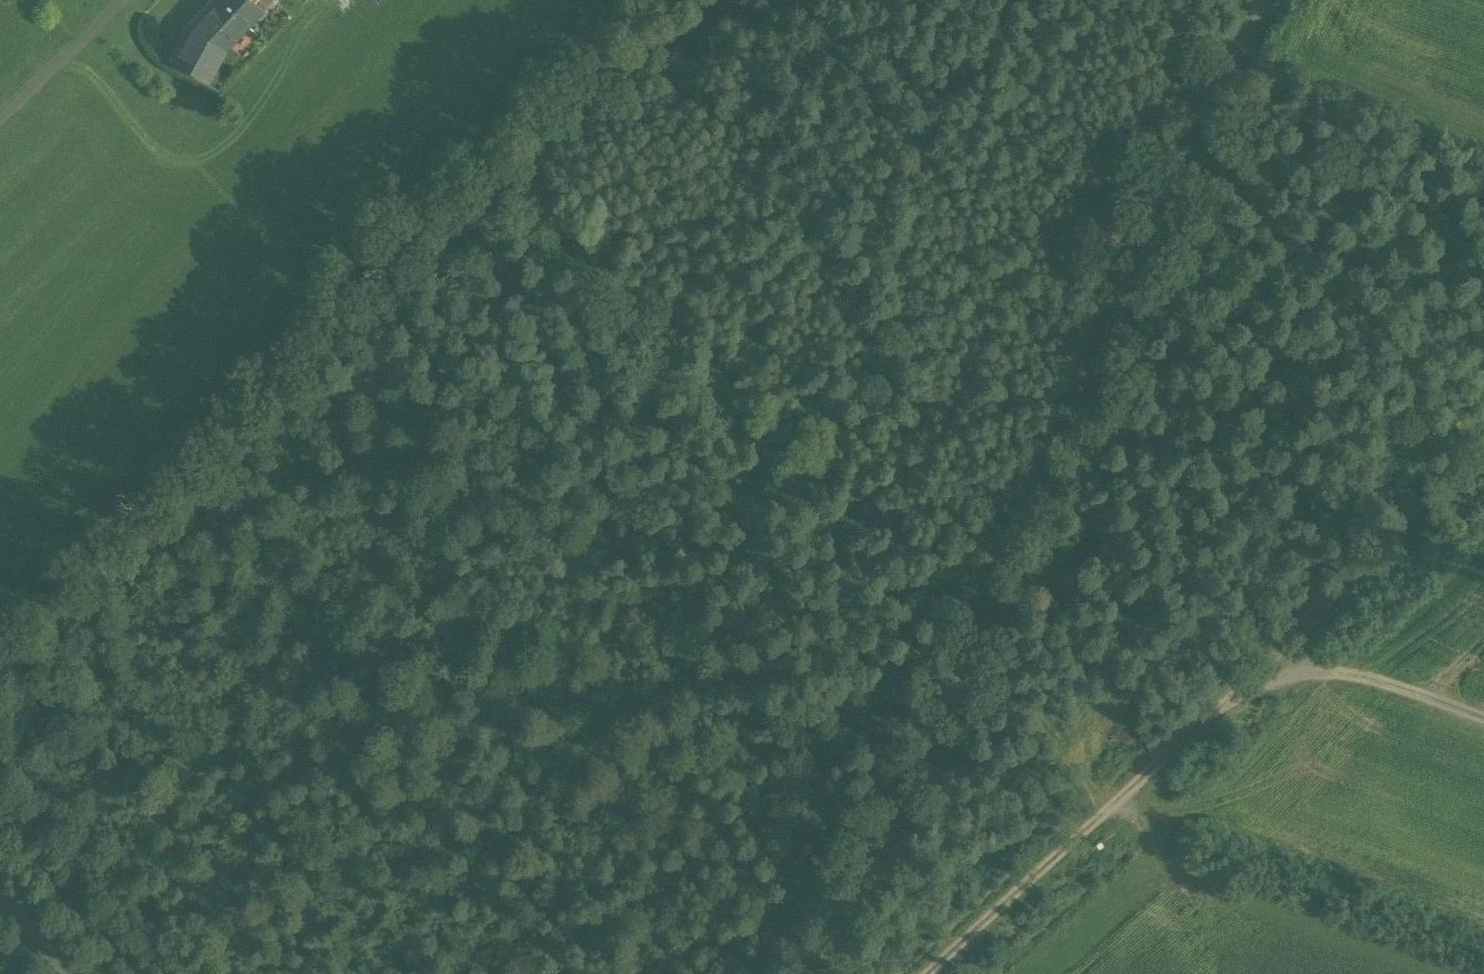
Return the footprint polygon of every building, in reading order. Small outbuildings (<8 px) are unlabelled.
[(183,59),(216,81),(269,0),(222,0),(183,59)]
